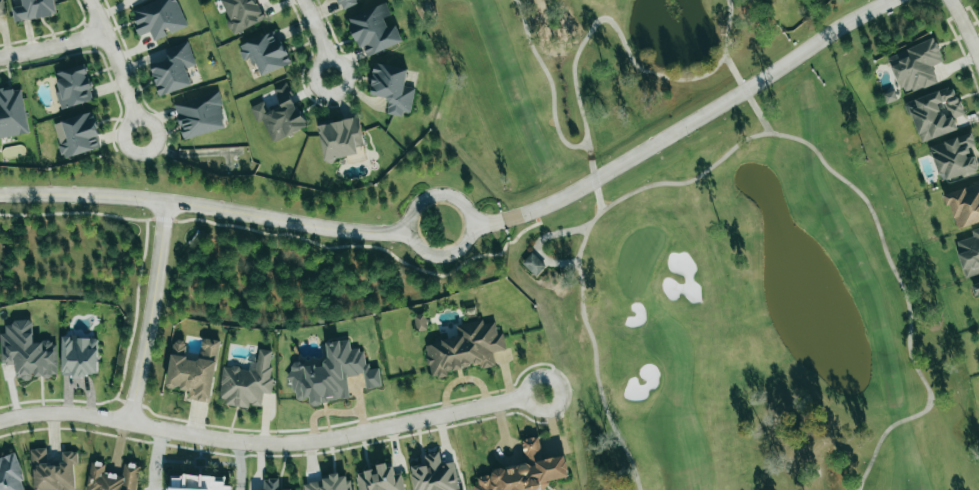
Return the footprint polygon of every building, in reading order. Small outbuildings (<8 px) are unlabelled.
[(22,6),(12,7),(15,22),(56,15),(54,0),(21,0),(22,6)] [(140,36),(150,32),(153,41),(169,35),(168,34),(187,27),(176,0),(157,0),(130,10),(140,36)] [(229,19),(226,21),(232,35),(266,20),(257,0),(221,0),(229,19)] [(339,11),(357,4),(355,0),(335,0),(339,11)] [(402,43),(396,26),(388,29),(384,18),(391,16),(386,3),(348,17),(363,58),(402,43)] [(238,44),(243,60),(252,57),(259,76),(290,65),(279,31),(238,44)] [(887,57),(903,96),(937,82),(931,66),(943,61),(934,38),(887,57)] [(160,97),(192,85),(186,69),(196,65),(187,42),(163,50),(166,59),(149,65),(160,97)] [(408,69),(375,63),(370,95),(389,98),(386,112),(410,117),(415,88),(405,86),(408,69)] [(54,73),(60,91),(56,92),(61,110),(95,100),(85,64),(54,73)] [(306,128),(287,82),(273,88),(280,106),(268,111),(264,101),(250,107),(257,123),(263,120),(272,142),(306,128)] [(920,143),(958,130),(954,119),(964,115),(954,86),(906,103),(920,143)] [(0,90),(0,138),(28,134),(21,87),(0,90)] [(883,95),(886,104),(896,100),(893,91),(883,95)] [(183,140),(227,128),(217,93),(173,105),(183,140)] [(63,158),(102,147),(92,112),(53,123),(63,158)] [(318,125),(324,161),(364,154),(357,118),(318,125)] [(941,183),(978,171),(970,148),(976,146),(971,132),(929,146),(941,183)] [(956,230),(978,222),(978,182),(944,193),(956,230)] [(978,273),(978,228),(971,231),(973,237),(954,243),(965,278),(978,273)] [(535,277),(546,266),(531,252),(521,264),(535,277)] [(970,283),(974,296),(978,295),(978,297),(978,281),(970,283)] [(418,332),(427,329),(423,314),(413,316),(418,332)] [(424,344),(431,377),(480,367),(480,369),(495,366),(493,353),(506,350),(503,333),(497,334),(495,322),(483,324),(482,320),(455,325),(458,338),(424,344)] [(15,364),(15,380),(32,379),(32,377),(59,376),(57,342),(33,343),(32,321),(5,322),(5,333),(0,334),(0,338),(1,365),(15,364)] [(97,377),(98,339),(71,338),(71,337),(62,336),(62,375),(72,375),(72,377),(97,377)] [(211,403),(220,340),(202,338),(199,361),(184,359),(186,341),(173,340),(167,386),(189,389),(188,400),(211,403)] [(350,400),(346,377),(364,374),(366,389),(382,387),(379,368),(367,370),(364,349),(350,351),(349,340),(325,343),(327,364),(302,368),(301,361),(289,363),(294,401),(311,399),(312,405),(350,400)] [(223,366),(218,403),(249,406),(249,405),(261,406),(263,393),(268,394),(273,351),(258,349),(257,363),(250,363),(249,369),(223,366)] [(473,475),(475,489),(543,489),(542,482),(569,477),(565,456),(542,460),(538,437),(522,440),(527,466),(473,475)] [(73,464),(77,463),(77,452),(62,453),(62,462),(47,463),(46,449),(32,449),(34,489),(75,489),(73,464)] [(441,465),(439,452),(424,455),(425,464),(412,467),(416,489),(459,489),(454,462),(441,465)] [(14,455),(0,460),(0,489),(26,489),(14,455)] [(139,465),(124,463),(122,475),(104,472),(106,463),(91,461),(86,489),(135,489),(139,465)] [(401,473),(391,475),(389,463),(376,465),(377,469),(356,473),(359,489),(404,489),(401,473)] [(304,489),(351,489),(348,474),(303,483),(304,489)] [(232,486),(225,486),(225,477),(171,475),(171,487),(166,487),(165,489),(232,489),(232,486)] [(279,479),(264,479),(264,489),(279,489),(279,479)]
